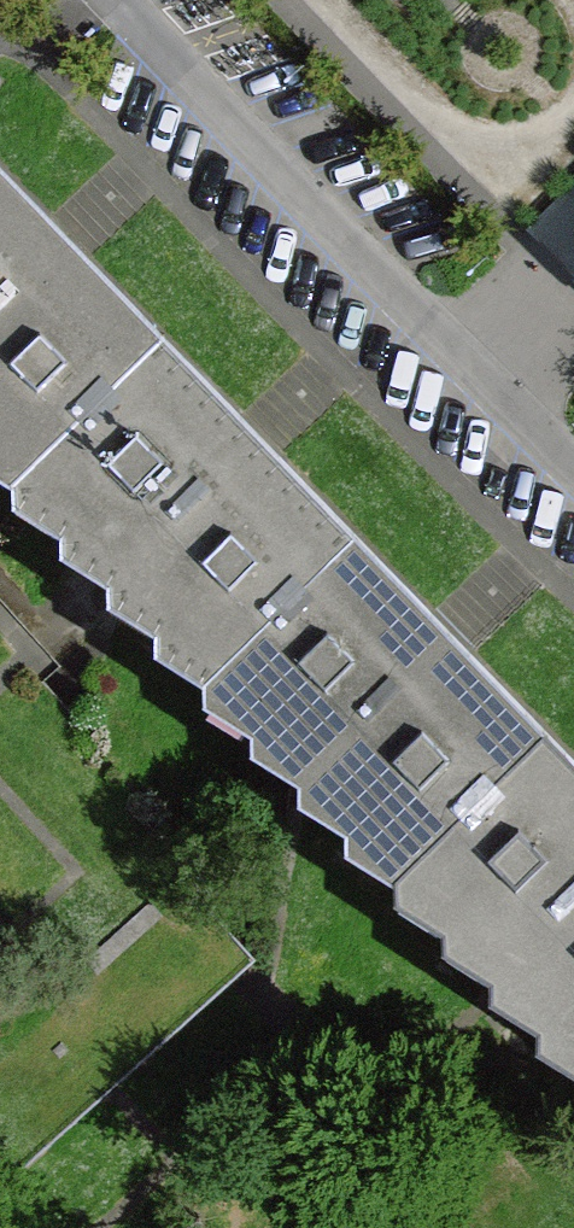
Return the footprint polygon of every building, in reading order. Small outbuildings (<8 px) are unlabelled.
[(0,167),(0,308),(70,240),(60,229),(0,167)] [(0,308),(0,452),(24,477),(165,338),(91,261),(70,240),(0,308)] [(243,419),(165,338),(24,477),(119,573),(262,438),(243,419)] [(275,451),(262,438),(119,573),(215,673),(358,535),(275,451)] [(433,613),(358,535),(215,673),(311,771),(452,633),(433,613)] [(470,651),(452,633),(311,771),(406,869),(548,730),(470,651)] [(548,730),(406,869),(503,967),(573,898),(573,757),(548,730)] [(503,967),(573,1043),(573,898),(503,967)]
